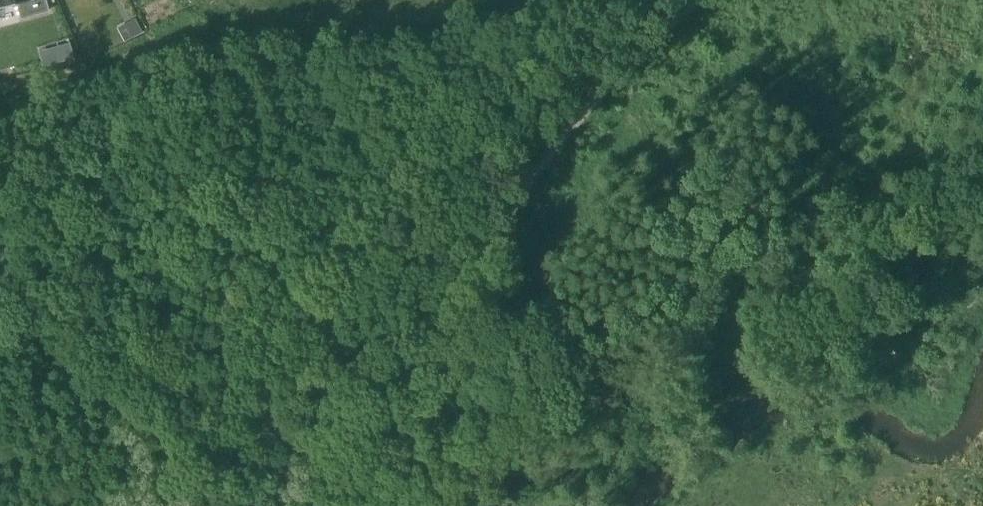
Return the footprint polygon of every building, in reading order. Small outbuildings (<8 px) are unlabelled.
[(16,6),(19,20),(46,14),(43,0),(0,0),(0,10),(16,6)]
